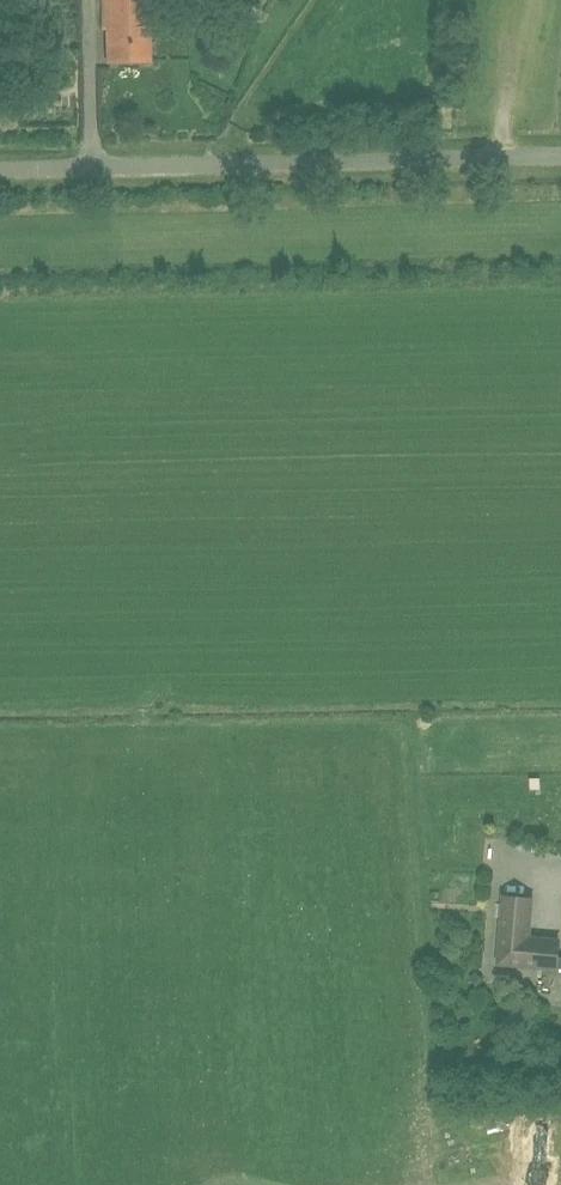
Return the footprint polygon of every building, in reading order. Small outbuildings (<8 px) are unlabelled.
[(154,0),(103,0),(104,30),(107,30),(108,64),(152,62),(151,23),(155,23),(154,0)] [(503,913),(500,961),(560,966),(560,955),(558,955),(559,939),(528,937),(531,897),(504,896),(503,913)]
